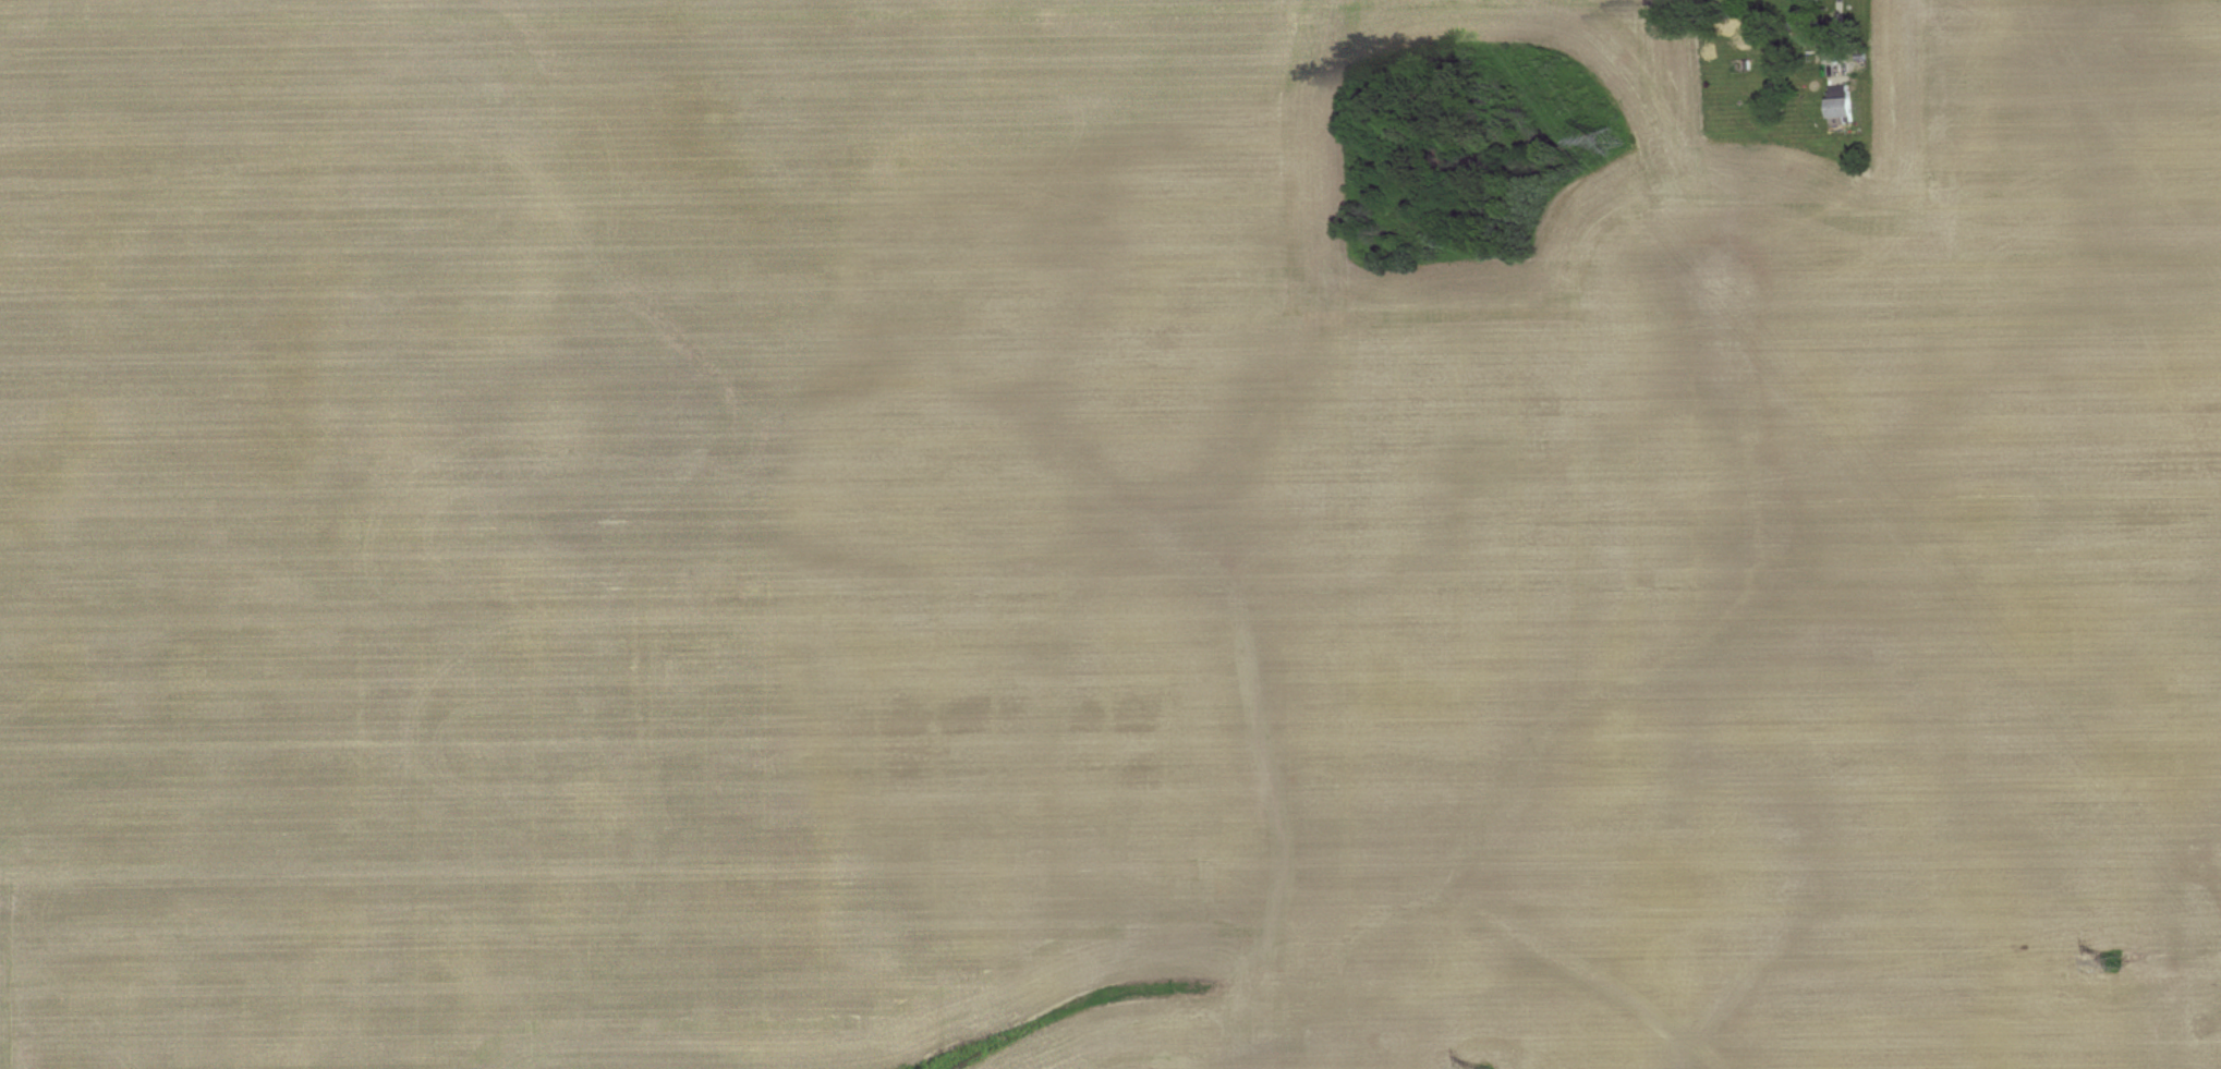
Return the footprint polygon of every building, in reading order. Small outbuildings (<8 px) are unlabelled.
[(1834,117),(1855,113),(1852,96),(1831,100),(1834,117)]
